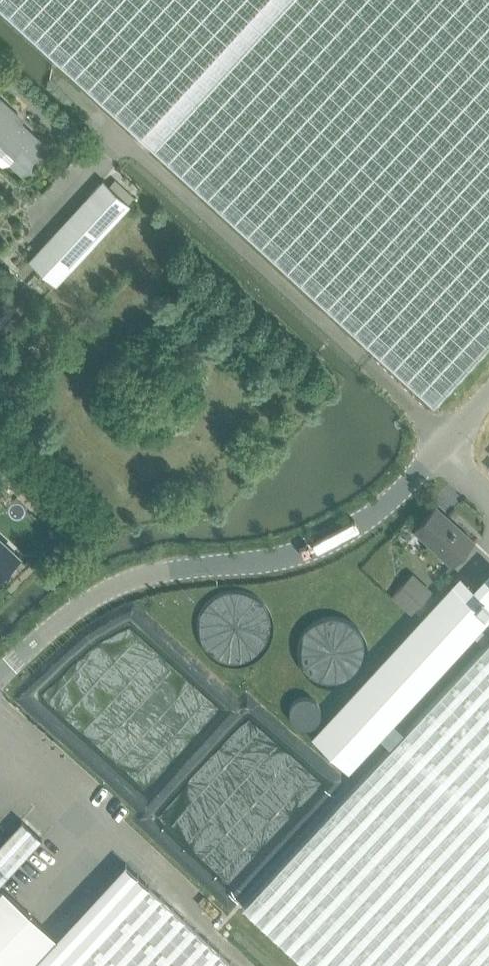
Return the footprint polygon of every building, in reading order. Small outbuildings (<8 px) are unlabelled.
[(434,405),(488,345),(488,0),(0,0),(0,7),(434,405)] [(21,173),(29,170),(31,162),(47,145),(15,116),(17,113),(1,98),(0,98),(0,162),(2,164),(9,162),(21,173)] [(128,202),(115,190),(102,178),(90,190),(28,259),(55,283),(128,202)] [(451,561),(473,537),(457,523),(455,526),(435,508),(416,529),(451,561)] [(19,555),(0,537),(0,576),(19,555)] [(312,738),(347,771),(379,736),(391,747),(405,732),(392,721),(488,617),(488,569),(471,590),(457,578),(419,619),(312,738)] [(409,576),(391,595),(411,613),(428,594),(409,576)] [(269,620),(269,619),(268,612),(266,606),(263,601),(259,596),(255,592),(248,588),(237,586),(230,586),(223,588),(216,592),(212,596),(208,600),(205,606),(203,612),(202,619),(202,625),(204,632),(207,638),(211,643),(217,647),(223,651),(227,652),(233,653),(242,652),(248,651),(252,649),(258,644),(262,640),(266,634),(268,627),(269,620)] [(405,732),(391,747),(242,907),(306,965),(488,965),(488,641),(405,732)] [(0,843),(0,866),(9,874),(42,838),(22,819),(21,820),(0,843)] [(55,937),(28,965),(234,965),(123,863),(55,937)] [(1,888),(0,889),(0,965),(28,965),(55,937),(1,888)]
